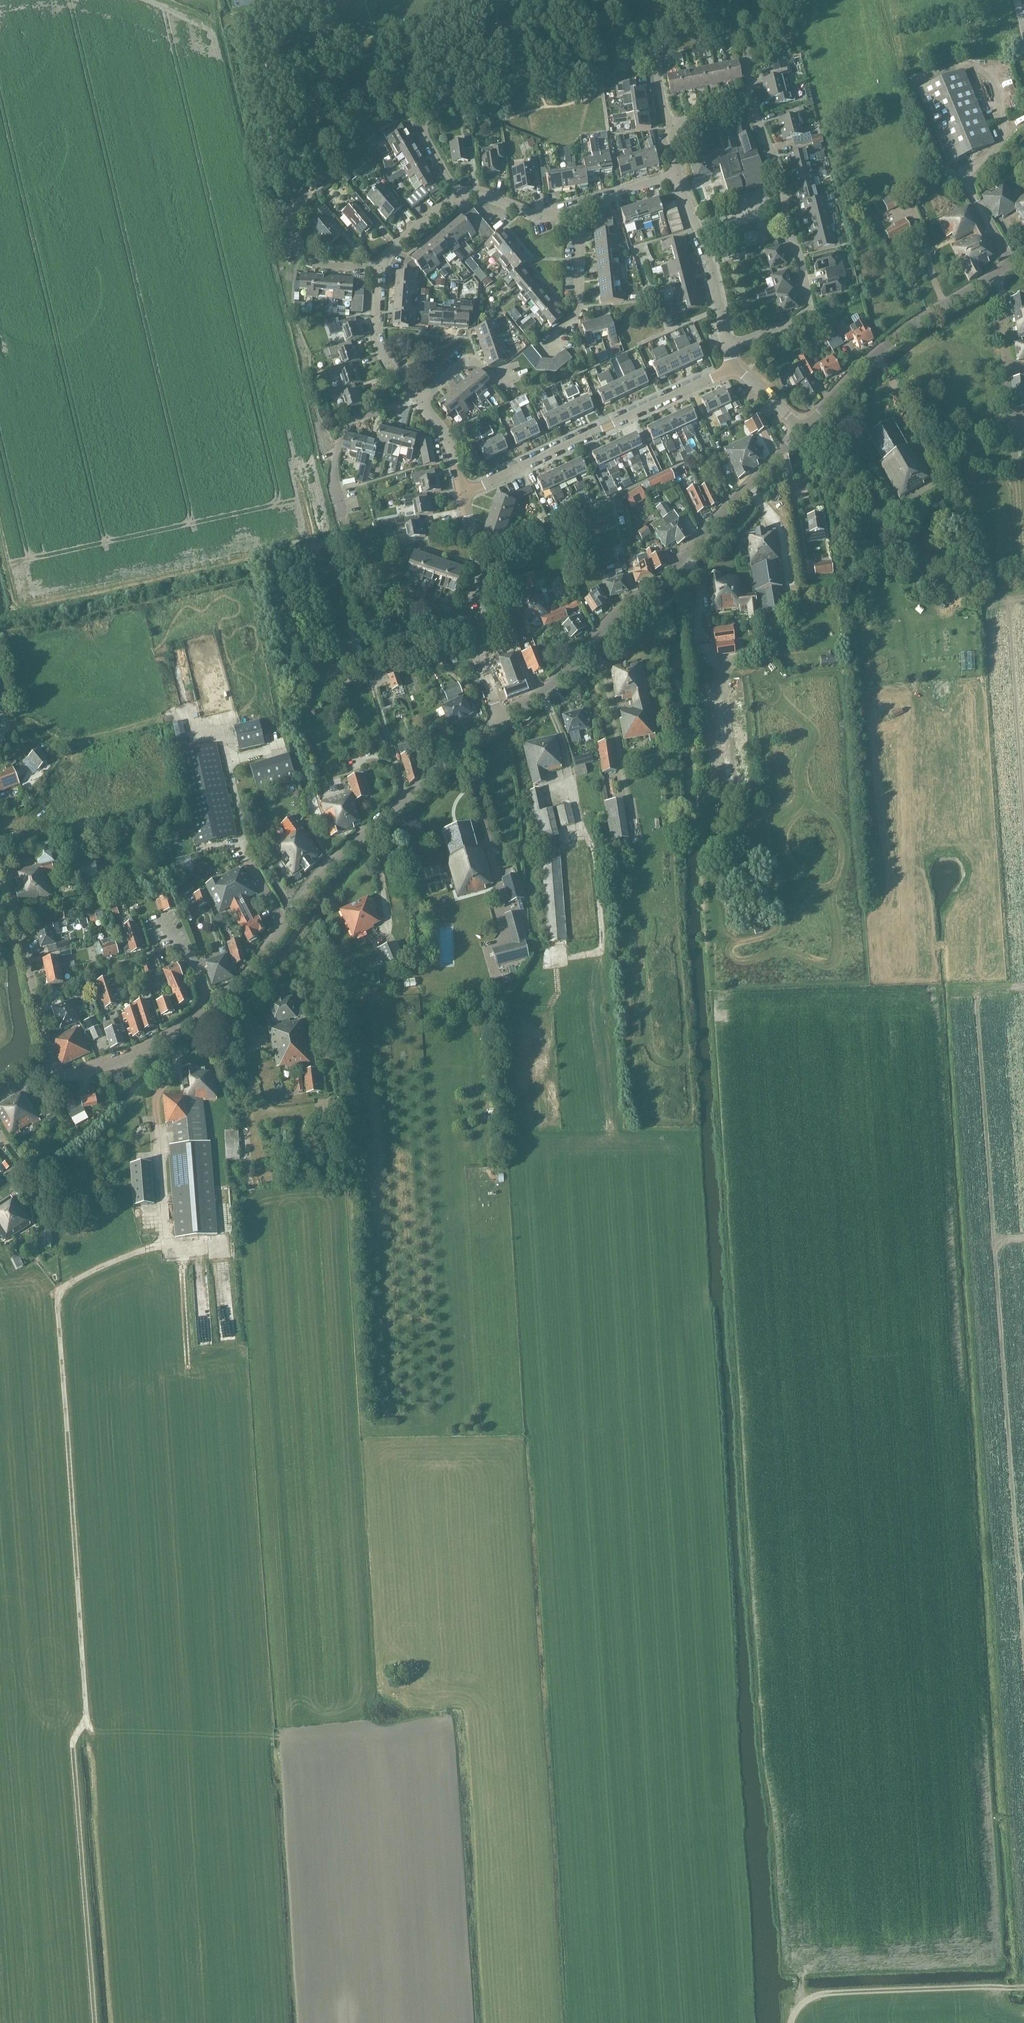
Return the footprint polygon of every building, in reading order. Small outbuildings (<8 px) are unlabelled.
[(1023,46),(1023,0),(1013,0),(1023,46)] [(699,54),(700,54),(701,59),(707,58),(704,47),(698,48),(699,54)] [(738,61),(726,63),(730,81),(742,79),(738,61)] [(780,70),(770,72),(771,78),(762,80),(764,90),(791,84),(785,61),(778,63),(780,70)] [(730,81),(726,63),(714,66),(718,84),(730,81)] [(718,84),(714,66),(702,68),(706,86),(718,84)] [(706,86),(702,68),(690,71),(694,89),(706,86)] [(694,89),(690,71),(679,73),(682,91),(694,89)] [(948,164),(994,145),(963,71),(917,90),(948,164)] [(682,91),(679,73),(667,76),(671,94),(682,91)] [(995,79),(997,84),(1007,81),(1006,76),(995,79)] [(615,85),(615,80),(609,81),(603,87),(603,90),(616,89),(615,85)] [(624,106),(627,105),(632,105),(647,103),(645,89),(631,91),(630,83),(615,85),(616,89),(617,97),(622,97),(623,97),(624,106)] [(795,100),(791,84),(764,90),(767,101),(773,99),(774,105),(795,100)] [(800,100),(807,97),(805,92),(798,94),(800,100)] [(1013,97),(1005,99),(1008,109),(1016,107),(1013,97)] [(649,115),(647,103),(632,105),(627,105),(628,114),(612,117),(613,121),(649,115)] [(780,130),(800,125),(798,120),(802,119),(800,114),(805,113),(803,107),(794,109),(795,116),(778,120),(780,130)] [(651,129),(649,115),(613,121),(614,124),(630,122),(631,131),(651,129)] [(1011,127),(1020,122),(1017,117),(1008,122),(1011,127)] [(709,132),(695,136),(699,151),(704,149),(705,152),(697,155),(699,160),(690,163),(695,180),(713,175),(711,168),(720,166),(729,195),(740,192),(742,196),(753,193),(752,188),(764,184),(760,171),(762,171),(752,132),(743,135),(738,120),(729,123),(731,130),(718,134),(722,147),(708,151),(707,148),(714,147),(709,132)] [(391,147),(394,152),(413,141),(406,130),(404,131),(401,125),(383,134),(387,141),(393,138),(396,144),(391,147)] [(802,135),(800,125),(780,130),(783,140),(795,137),(797,143),(811,140),(810,133),(802,135)] [(468,161),(466,147),(473,146),(472,133),(463,134),(464,140),(450,142),(453,163),(468,161)] [(659,166),(651,139),(647,140),(650,152),(642,155),(646,170),(659,166)] [(419,153),(413,141),(394,152),(396,157),(402,154),(405,160),(419,153)] [(497,160),(504,159),(502,146),(492,148),(493,153),(482,155),(485,174),(499,172),(497,160)] [(646,170),(642,155),(633,158),(631,149),(627,150),(634,174),(646,170)] [(599,174),(595,150),(591,151),(593,159),(583,161),(584,167),(585,171),(586,176),(599,174)] [(599,150),(595,150),(599,174),(612,172),(610,157),(600,158),(599,150)] [(615,158),(621,178),(634,174),(627,150),(623,151),(624,156),(615,158)] [(790,162),(791,167),(809,163),(807,155),(812,154),(811,150),(787,155),(788,162),(790,162)] [(425,164),(419,153),(405,160),(409,167),(404,170),(406,175),(425,164)] [(573,158),(570,159),(575,188),(588,186),(586,176),(585,171),(584,167),(576,168),(575,164),(574,164),(573,158)] [(532,175),(538,174),(535,159),(524,161),(525,167),(512,169),(514,178),(517,178),(519,192),(534,190),(532,175)] [(567,165),(568,169),(559,170),(562,190),(575,188),(570,159),(566,159),(567,163),(570,162),(570,164),(567,165)] [(811,171),(809,163),(791,167),(793,173),(791,173),(793,180),(817,174),(825,172),(824,168),(811,171)] [(406,175),(409,180),(416,191),(421,186),(429,195),(430,196),(439,190),(435,184),(436,183),(432,176),(432,175),(425,164),(406,175)] [(549,192),(562,190),(559,170),(550,171),(549,167),(545,168),(549,192)] [(818,178),(817,174),(793,180),(794,186),(796,186),(797,191),(815,187),(813,179),(818,178)] [(1016,201),(1003,182),(995,187),(997,191),(991,195),(988,192),(981,196),(995,219),(1002,216),(1003,218),(1015,210),(1023,223),(1023,195),(1016,201)] [(773,205),(766,184),(764,184),(752,188),(753,193),(758,209),(773,205)] [(395,212),(400,207),(383,186),(375,193),(374,191),(372,193),(367,198),(386,221),(396,213),(395,212)] [(421,186),(416,191),(413,193),(420,202),(429,195),(421,186)] [(823,198),(828,196),(827,192),(817,195),(815,187),(797,191),(798,197),(797,197),(799,204),(804,203),(817,199),(823,197),(823,198)] [(412,209),(420,202),(413,193),(404,200),(412,209)] [(371,212),(366,207),(355,194),(350,198),(355,204),(342,214),(360,236),(372,226),(366,218),(367,217),(366,216),(371,212)] [(808,214),(826,210),(824,202),(834,199),(833,195),(828,196),(823,198),(823,197),(817,199),(804,203),(805,209),(807,209),(808,214)] [(883,210),(891,206),(884,195),(876,199),(883,210)] [(645,203),(650,218),(659,215),(661,224),(665,223),(658,199),(645,203)] [(677,208),(675,202),(664,205),(665,211),(677,208)] [(645,203),(633,207),(640,230),(644,229),(643,226),(651,223),(650,218),(645,203)] [(326,247),(339,236),(329,223),(335,218),(323,204),(317,209),(325,219),(312,230),(326,247)] [(987,259),(995,255),(989,244),(991,243),(971,205),(939,221),(947,238),(952,235),(955,241),(973,232),(974,234),(951,245),(969,281),(982,274),(979,268),(989,263),(987,259)] [(640,230),(633,207),(620,211),(625,226),(627,234),(640,230)] [(678,214),(677,208),(665,211),(667,217),(678,214)] [(468,220),(476,213),(473,209),(464,216),(468,220)] [(808,220),(809,226),(834,220),(834,221),(838,220),(837,215),(828,218),(826,210),(808,214),(809,219),(808,220)] [(480,217),(476,213),(468,220),(471,224),(480,217)] [(680,219),(678,214),(667,217),(669,223),(680,219)] [(476,230),(475,228),(471,224),(468,220),(464,216),(462,218),(461,218),(451,226),(461,238),(467,234),(471,238),(476,234),(473,232),(476,230)] [(475,228),(483,221),(480,217),(471,224),(475,228)] [(682,225),(680,219),(669,223),(670,228),(682,225)] [(889,241),(910,230),(905,219),(893,225),(894,227),(884,232),(889,241)] [(839,220),(838,220),(834,221),(834,220),(809,226),(811,233),(812,233),(814,238),(832,233),(830,226),(835,224),(835,225),(840,223),(839,220)] [(478,233),(487,225),(483,221),(475,228),(476,230),(478,233)] [(478,233),(482,237),(490,229),(487,225),(478,233)] [(683,231),(682,225),(670,228),(672,234),(683,231)] [(451,226),(441,235),(455,251),(460,248),(456,243),(461,238),(451,226)] [(738,226),(730,229),(732,234),(740,232),(738,226)] [(494,233),(490,229),(482,237),(485,241),(494,233)] [(594,232),(595,247),(618,244),(617,237),(609,238),(608,231),(594,232)] [(498,252),(510,242),(512,240),(506,234),(505,236),(501,232),(485,246),(488,250),(493,246),(498,252)] [(834,241),(832,233),(814,238),(815,243),(814,244),(815,251),(835,246),(840,244),(839,240),(834,241)] [(455,251),(441,235),(431,243),(442,255),(447,250),(451,255),(455,251)] [(673,256),(687,253),(683,238),(662,244),(663,251),(672,249),(673,256)] [(501,266),(518,252),(510,242),(498,252),(503,257),(498,261),(501,266)] [(442,255),(431,243),(421,252),(436,268),(440,265),(436,260),(442,255)] [(618,252),(618,244),(595,247),(597,261),(611,259),(610,252),(618,252)] [(738,247),(741,254),(748,251),(745,244),(738,247)] [(771,269),(786,264),(781,246),(765,251),(771,269)] [(436,268),(421,252),(411,260),(409,258),(402,264),(413,270),(417,266),(421,272),(427,267),(431,272),(436,268)] [(501,266),(505,270),(510,276),(521,267),(527,262),(518,252),(501,266)] [(675,263),(667,265),(661,266),(663,273),(669,272),(690,266),(687,253),(673,256),(675,263)] [(829,268),(831,275),(844,271),(841,260),(834,262),(832,254),(812,259),(815,272),(829,268)] [(612,266),(611,259),(597,261),(598,275),(621,273),(620,266),(612,266)] [(650,272),(656,270),(654,262),(648,264),(650,272)] [(413,270),(402,264),(401,275),(391,274),(390,287),(395,287),(417,289),(418,283),(412,283),(413,270)] [(694,280),(690,266),(669,272),(669,273),(663,274),(664,279),(670,277),(670,279),(679,277),(680,283),(694,280)] [(438,267),(432,271),(437,277),(442,273),(438,267)] [(521,267),(510,276),(505,281),(505,282),(504,283),(504,285),(508,290),(511,290),(516,285),(518,287),(530,277),(521,267)] [(481,282),(486,279),(478,269),(473,273),(481,282)] [(771,276),(776,294),(792,290),(787,271),(771,276)] [(847,282),(844,271),(831,275),(832,281),(818,284),(822,297),(841,292),(839,284),(847,282)] [(621,280),(621,273),(598,275),(600,289),(614,288),(613,281),(621,280)] [(307,291),(306,297),(312,298),(314,276),(301,275),(299,290),(307,291)] [(327,277),(314,276),(312,298),(318,298),(318,292),(325,292),(326,292),(327,277)] [(340,278),(327,277),(326,292),(325,292),(324,300),(333,300),(332,299),(338,300),(340,278)] [(518,296),(521,301),(538,287),(530,277),(518,287),(523,292),(518,296)] [(364,280),(340,278),(338,300),(352,301),(352,296),(352,294),(352,291),(364,291),(364,281),(364,280)] [(674,292),(676,299),(697,294),(694,280),(680,283),(682,290),(674,292)] [(417,289),(395,287),(395,300),(410,302),(411,294),(417,295),(417,289)] [(547,297),(538,287),(521,301),(525,305),(530,301),(535,307),(547,297)] [(614,295),(614,288),(600,289),(601,303),(623,301),(623,294),(614,295)] [(730,306),(742,303),(739,290),(727,293),(730,306)] [(798,308),(792,290),(776,294),(782,313),(798,308)] [(701,308),(697,294),(676,299),(677,306),(686,304),(687,311),(701,308)] [(1023,337),(1023,296),(1010,300),(1019,338),(1023,337)] [(555,307),(547,297),(535,307),(539,313),(534,316),(538,321),(555,307)] [(410,302),(395,300),(394,313),(416,315),(416,309),(410,309),(410,302)] [(456,302),(444,301),(444,305),(443,305),(442,327),(455,328),(456,306),(456,302)] [(461,307),(456,306),(455,328),(468,329),(469,314),(472,314),(473,303),(461,302),(461,307)] [(428,326),(442,327),(443,305),(430,304),(429,316),(428,325),(428,326)] [(563,317),(555,307),(538,321),(542,325),(547,321),(551,327),(563,317)] [(416,315),(394,313),(393,327),(408,328),(409,320),(415,321),(416,315)] [(421,324),(428,325),(429,316),(421,315),(421,324)] [(610,316),(596,321),(600,334),(607,332),(609,340),(616,338),(610,316)] [(851,319),(854,325),(850,328),(852,332),(845,336),(848,342),(853,338),(859,348),(873,340),(866,328),(862,321),(860,322),(857,316),(851,319)] [(355,318),(339,323),(338,319),(331,321),(333,325),(332,325),(335,335),(344,332),(346,343),(351,341),(351,342),(364,337),(359,323),(357,324),(355,318)] [(600,334),(596,321),(582,325),(589,347),(596,344),(593,336),(600,334)] [(475,329),(479,342),(494,337),(492,330),(498,328),(496,322),(475,329)] [(824,336),(826,340),(832,350),(838,347),(833,338),(830,333),(824,336)] [(691,349),(684,335),(679,338),(692,364),(703,359),(697,346),(691,349)] [(838,335),(833,338),(838,347),(843,344),(838,335)] [(497,344),(494,337),(479,342),(484,354),(504,347),(502,342),(497,344)] [(692,364),(679,338),(674,340),(680,354),(675,356),(681,369),(692,364)] [(339,356),(342,366),(352,363),(352,364),(360,361),(355,346),(353,347),(351,342),(351,341),(346,343),(327,349),(331,359),(339,356)] [(1014,342),(1017,361),(1023,360),(1023,341),(1014,342)] [(510,351),(508,346),(505,348),(504,347),(484,354),(488,367),(503,362),(500,354),(510,351)] [(522,354),(526,358),(534,351),(531,346),(522,354)] [(669,359),(663,346),(657,348),(669,375),(681,369),(675,356),(669,359)] [(652,367),(653,367),(648,369),(651,375),(655,373),(658,380),(669,375),(657,348),(651,351),(658,364),(652,367)] [(565,350),(560,353),(568,362),(572,358),(565,350)] [(538,355),(534,351),(526,358),(529,362),(538,355)] [(568,362),(560,353),(556,357),(563,365),(568,362)] [(840,371),(833,359),(832,356),(813,367),(806,353),(799,357),(810,376),(815,373),(815,372),(821,369),(826,379),(840,371)] [(536,370),(541,359),(538,355),(529,362),(536,370)] [(556,372),(563,365),(556,357),(552,360),(556,372)] [(628,358),(623,360),(637,390),(648,384),(642,372),(636,374),(630,360),(629,361),(628,358)] [(546,371),(547,360),(541,359),(536,370),(546,371)] [(556,372),(552,360),(547,360),(546,371),(556,372)] [(637,390),(623,360),(621,362),(622,364),(619,366),(624,380),(620,382),(626,395),(637,390)] [(818,392),(810,378),(809,378),(802,368),(803,368),(800,362),(788,369),(791,374),(792,375),(790,376),(796,386),(800,383),(808,397),(818,392)] [(352,363),(342,366),(328,371),(331,380),(340,378),(343,388),(354,384),(354,385),(361,383),(356,368),(354,369),(352,364),(352,363)] [(479,370),(468,378),(483,395),(485,398),(489,394),(483,386),(489,381),(479,370)] [(608,371),(602,374),(615,400),(626,395),(620,382),(614,385),(608,371)] [(788,381),(784,372),(776,376),(781,385),(788,381)] [(615,400),(602,374),(597,377),(602,390),(597,393),(603,405),(615,400)] [(1011,379),(1014,410),(1023,409),(1023,377),(1011,379)] [(483,395),(468,378),(459,386),(469,399),(474,394),(478,399),(482,403),(486,400),(482,395),(483,395)] [(354,384),(343,388),(331,392),(334,402),(342,399),(346,410),(363,404),(359,389),(356,390),(354,385),(354,384)] [(469,399),(459,386),(449,395),(463,412),(465,415),(470,411),(463,403),(469,399)] [(576,386),(570,389),(574,397),(579,394),(576,386)] [(574,397),(570,389),(564,391),(567,400),(574,397)] [(730,404),(724,390),(713,395),(726,423),(731,421),(724,407),(730,404)] [(549,431),(560,426),(554,413),(548,399),(544,391),(538,394),(542,402),(548,416),(543,418),(549,431)] [(463,412),(449,395),(438,403),(449,416),(454,411),(463,421),(467,417),(462,412),(463,412)] [(726,423),(713,395),(702,400),(708,414),(713,412),(720,426),(726,423)] [(525,396),(518,398),(509,403),(515,415),(522,428),(528,441),(540,435),(534,422),(527,425),(522,412),(519,406),(528,402),(525,396)] [(554,397),(548,399),(554,413),(560,426),(571,420),(565,408),(559,410),(554,397)] [(587,397),(581,400),(576,402),(582,415),(593,410),(587,397)] [(735,409),(740,406),(736,397),(730,400),(735,409)] [(582,415),(576,402),(565,408),(571,420),(582,415)] [(691,409),(680,414),(686,427),(697,421),(691,409)] [(686,427),(680,414),(669,419),(675,432),(681,429),(686,441),(691,439),(688,432),(685,427),(686,427)] [(528,441),(522,428),(515,415),(511,417),(516,431),(510,433),(516,446),(528,441)] [(761,416),(751,420),(745,423),(751,435),(757,432),(758,434),(767,429),(761,416)] [(485,461),(496,456),(490,443),(488,437),(484,430),(484,429),(481,424),(478,418),(467,423),(470,429),(476,427),(478,431),(474,433),(478,440),(481,439),(482,440),(484,446),(479,448),(478,444),(470,448),(476,460),(483,458),(485,461)] [(658,424),(669,449),(674,447),(668,435),(675,432),(669,419),(658,424)] [(923,482),(931,478),(912,445),(907,448),(891,422),(869,435),(884,462),(880,464),(899,498),(924,484),(923,482)] [(669,449),(658,424),(647,429),(650,436),(646,437),(649,445),(653,443),(655,446),(661,443),(662,445),(665,451),(669,449)] [(381,427),(377,441),(377,443),(375,452),(387,455),(393,430),(381,427)] [(502,437),(495,440),(490,427),(484,430),(488,437),(490,443),(496,456),(508,450),(502,437)] [(398,458),(401,449),(404,432),(393,430),(387,455),(398,458)] [(408,433),(404,432),(401,449),(408,451),(406,460),(410,461),(415,443),(417,443),(420,432),(409,430),(408,433)] [(693,430),(688,432),(691,439),(696,437),(693,430)] [(642,447),(636,434),(625,440),(639,470),(643,469),(640,461),(635,450),(642,447)] [(350,452),(349,456),(350,458),(356,460),(355,463),(360,464),(366,439),(354,436),(353,440),(347,438),(344,450),(350,452)] [(756,463),(762,459),(751,437),(725,449),(739,479),(750,473),(749,471),(758,466),(756,463)] [(418,441),(420,447),(432,445),(431,438),(418,441)] [(377,441),(366,439),(360,464),(364,465),(366,460),(373,462),(375,452),(377,443),(377,441)] [(639,470),(625,440),(614,445),(620,457),(626,455),(632,466),(635,472),(639,470)] [(433,451),(432,445),(420,447),(421,453),(433,451)] [(614,445),(603,450),(617,479),(619,478),(621,476),(614,460),(620,457),(614,445)] [(617,479),(603,450),(592,455),(598,468),(605,464),(612,481),(617,479)] [(435,457),(433,451),(421,453),(422,459),(435,457)] [(436,463),(435,457),(422,459),(423,465),(436,463)] [(581,460),(570,465),(576,478),(587,473),(581,460)] [(716,480),(723,478),(719,464),(712,466),(716,480)] [(576,478),(570,465),(559,470),(565,483),(576,478)] [(639,472),(641,476),(654,471),(652,466),(639,472)] [(422,483),(424,494),(424,495),(427,494),(441,491),(438,476),(435,476),(434,470),(411,475),(413,485),(422,483)] [(565,483),(559,470),(548,476),(559,500),(563,498),(561,492),(559,486),(565,483)] [(670,471),(647,482),(650,489),(661,483),(662,486),(675,480),(670,471)] [(559,500),(548,476),(537,481),(543,493),(549,490),(552,496),(555,502),(559,500)] [(709,508),(718,504),(709,484),(700,488),(709,508)] [(525,485),(515,489),(517,495),(527,490),(525,485)] [(602,495),(616,490),(614,485),(600,490),(602,495)] [(631,509),(647,498),(640,487),(624,497),(631,509)] [(698,513),(708,508),(701,495),(698,497),(694,487),(687,491),(698,513)] [(543,520),(531,493),(490,512),(502,538),(543,520)] [(424,495),(424,494),(403,498),(405,508),(414,506),(416,517),(419,517),(433,514),(430,499),(428,499),(427,494),(424,495)] [(616,513),(624,512),(621,500),(614,502),(616,513)] [(690,536),(674,511),(671,513),(662,500),(653,505),(662,519),(667,527),(676,541),(675,541),(678,545),(690,536)] [(818,537),(824,536),(821,514),(807,516),(810,533),(818,532),(818,537)] [(615,525),(621,523),(618,515),(613,517),(615,525)] [(416,517),(395,521),(397,531),(406,529),(408,540),(426,537),(423,522),(420,522),(419,517),(416,517)] [(665,548),(675,541),(676,541),(667,527),(662,519),(651,526),(654,530),(656,529),(658,533),(656,534),(665,548)] [(642,539),(651,534),(646,527),(638,533),(642,539)] [(760,615),(780,611),(778,597),(781,597),(780,588),(782,587),(778,565),(780,565),(779,561),(780,561),(775,530),(764,532),(764,531),(763,530),(756,531),(755,533),(746,535),(751,567),(755,591),(756,591),(760,615)] [(655,571),(667,566),(661,552),(654,555),(652,549),(647,551),(655,571)] [(630,552),(621,551),(620,560),(630,561),(630,552)] [(415,578),(418,579),(426,556),(414,552),(409,567),(409,569),(414,571),(415,570),(417,571),(415,578)] [(431,558),(426,556),(418,579),(422,580),(425,572),(433,575),(438,560),(439,558),(432,556),(431,558)] [(636,583),(654,577),(649,561),(647,556),(637,559),(641,572),(633,574),(636,583)] [(451,564),(438,560),(433,575),(442,578),(439,586),(443,588),(451,564)] [(815,576),(833,573),(831,562),(813,565),(815,576)] [(617,574),(623,572),(619,563),(613,565),(617,574)] [(463,569),(451,564),(443,588),(447,589),(449,581),(458,584),(463,569)] [(529,590),(537,587),(533,574),(524,576),(529,590)] [(721,578),(720,574),(707,578),(711,611),(739,607),(748,606),(749,619),(758,618),(755,595),(743,596),(742,591),(740,591),(739,578),(731,579),(730,576),(721,578)] [(610,597),(628,591),(623,576),(605,582),(610,597)] [(394,590),(405,595),(408,589),(397,583),(394,590)] [(602,602),(606,600),(597,587),(590,591),(593,595),(585,600),(593,613),(605,606),(602,602)] [(406,596),(415,598),(416,592),(408,590),(406,596)] [(550,613),(547,603),(550,602),(547,595),(540,597),(538,590),(517,597),(524,621),(540,616),(550,613)] [(574,604),(564,608),(565,613),(575,609),(574,604)] [(565,613),(564,608),(550,613),(540,616),(544,626),(560,621),(564,626),(562,627),(571,638),(584,628),(576,617),(568,622),(565,613)] [(716,652),(736,650),(733,626),(713,629),(716,652)] [(514,646),(528,643),(526,636),(512,639),(514,646)] [(438,648),(431,652),(434,656),(431,657),(437,671),(448,666),(442,652),(441,653),(438,648)] [(533,674),(544,670),(536,648),(522,653),(528,670),(531,669),(533,674)] [(493,660),(502,684),(507,699),(528,692),(514,652),(493,660)] [(655,734),(655,733),(642,663),(610,668),(615,698),(622,697),(622,700),(632,699),(634,709),(620,711),(622,719),(620,720),(624,740),(648,735),(650,744),(656,743),(655,734)] [(392,691),(402,689),(398,675),(388,678),(392,691)] [(472,715),(463,696),(454,701),(452,698),(462,693),(458,684),(443,691),(447,700),(449,699),(450,701),(448,702),(449,704),(441,707),(442,709),(436,711),(440,719),(445,716),(450,725),(472,715)] [(567,734),(589,728),(587,724),(585,724),(581,711),(562,716),(567,734)] [(239,750),(264,745),(259,721),(234,727),(239,750)] [(583,764),(596,761),(588,733),(575,736),(583,764)] [(544,772),(561,768),(559,760),(561,760),(556,736),(523,744),(533,785),(546,782),(544,772)] [(597,744),(602,773),(617,771),(612,741),(597,744)] [(398,747),(398,748),(399,751),(410,784),(419,778),(408,743),(398,747)] [(216,745),(180,753),(176,754),(196,845),(237,836),(216,745)] [(48,759),(40,748),(28,757),(38,770),(47,763),(45,761),(48,759)] [(257,790),(295,778),(288,755),(250,767),(257,790)] [(576,777),(587,774),(585,765),(573,768),(576,777)] [(19,785),(12,768),(5,771),(0,775),(0,792),(7,789),(19,785)] [(361,774),(348,778),(352,791),(320,802),(331,837),(354,828),(352,825),(361,821),(355,801),(368,797),(361,774)] [(548,942),(566,941),(558,836),(552,809),(545,810),(540,789),(527,792),(541,849),(548,942)] [(604,802),(610,842),(629,839),(623,800),(604,802)] [(561,827),(575,824),(570,804),(557,807),(561,827)] [(293,816),(281,824),(287,833),(279,839),(280,841),(272,847),(294,877),(296,880),(298,881),(301,878),(301,876),(299,873),(303,871),(305,873),(314,866),(312,864),(322,857),(293,816)] [(469,824),(444,831),(452,857),(446,859),(457,897),(485,890),(484,886),(493,884),(483,849),(477,850),(469,824)] [(19,904),(52,895),(47,874),(54,872),(53,869),(59,868),(58,865),(61,865),(60,862),(56,863),(55,859),(62,858),(60,848),(53,850),(51,841),(32,845),(37,867),(18,871),(19,879),(16,880),(18,889),(15,890),(19,904)] [(193,869),(189,856),(176,860),(179,873),(193,869)] [(79,881),(97,877),(93,859),(75,863),(79,881)] [(240,868),(223,877),(232,894),(231,894),(236,904),(230,907),(236,919),(255,910),(248,897),(255,894),(245,875),(243,875),(240,868)] [(516,875),(502,879),(510,905),(524,901),(516,875)] [(223,877),(218,879),(206,886),(219,912),(230,907),(236,904),(231,894),(232,894),(223,877)] [(204,890),(194,894),(199,908),(210,903),(204,890)] [(170,895),(169,891),(158,894),(164,912),(175,908),(171,895),(170,895)] [(373,926),(381,922),(368,897),(340,910),(353,938),(373,928),(373,926)] [(70,919),(67,904),(57,906),(59,921),(70,919)] [(265,931),(255,910),(236,919),(248,943),(258,938),(256,935),(265,931)] [(124,926),(123,926),(127,940),(138,936),(137,932),(140,931),(138,925),(135,926),(134,923),(133,923),(132,919),(130,918),(124,920),(123,922),(124,926)] [(79,931),(84,928),(79,919),(74,921),(79,931)] [(56,944),(55,941),(54,936),(61,935),(58,922),(51,924),(36,927),(41,948),(51,945),(53,952),(70,949),(70,945),(59,947),(56,944)] [(138,936),(127,940),(131,953),(143,950),(142,947),(145,946),(143,940),(140,941),(138,936)] [(97,946),(106,943),(104,937),(94,940),(97,946)] [(234,965),(244,961),(236,939),(225,943),(234,965)] [(493,952),(497,966),(531,956),(526,940),(515,943),(516,945),(493,952)] [(396,942),(377,950),(385,968),(403,960),(396,942)] [(118,953),(121,952),(119,946),(116,947),(115,943),(101,947),(105,958),(118,954),(118,953)] [(212,985),(234,977),(225,955),(205,961),(207,968),(205,969),(212,985)] [(43,960),(46,973),(60,970),(70,968),(75,967),(74,962),(59,965),(58,957),(43,960)] [(143,966),(145,974),(152,972),(149,964),(143,966)] [(179,1005),(189,1001),(179,978),(183,976),(177,964),(163,970),(179,1005)] [(71,969),(70,968),(60,970),(46,973),(48,986),(63,983),(62,975),(71,973),(79,971),(79,967),(71,969)] [(87,978),(78,980),(78,978),(68,981),(69,986),(88,982),(87,978)] [(97,981),(101,995),(112,991),(111,986),(114,986),(112,980),(109,981),(108,978),(97,981)] [(114,996),(112,991),(101,995),(106,1008),(117,1005),(116,1002),(119,1001),(117,995),(114,996)] [(286,1067),(305,1063),(307,1070),(304,1070),(307,1093),(320,1091),(317,1069),(313,1069),(302,1020),(289,1023),(289,1019),(305,1016),(303,1008),(294,1011),(291,997),(269,1002),(273,1023),(282,1021),(282,1025),(268,1028),(277,1067),(286,1065),(286,1067)] [(161,1017),(174,1012),(169,998),(157,1002),(161,1017)] [(146,1003),(145,1000),(134,1004),(135,1007),(139,1017),(149,1014),(148,1009),(151,1008),(149,1002),(146,1003)] [(61,1030),(80,1022),(71,1001),(52,1008),(61,1030)] [(127,1019),(129,1024),(140,1020),(139,1017),(135,1007),(125,1011),(126,1013),(122,1015),(124,1020),(127,1019)] [(151,1018),(149,1014),(139,1017),(140,1020),(143,1031),(154,1027),(153,1024),(156,1023),(154,1017),(151,1018)] [(98,1025),(94,1017),(85,1021),(89,1030),(98,1025)] [(121,1034),(125,1033),(122,1025),(115,1027),(113,1020),(103,1024),(105,1030),(111,1049),(124,1044),(121,1034)] [(143,1031),(140,1020),(129,1024),(130,1029),(127,1030),(129,1036),(132,1035),(133,1038),(144,1034),(143,1031)] [(103,1037),(98,1026),(90,1030),(94,1040),(103,1037)] [(62,1066),(89,1053),(77,1028),(53,1039),(56,1046),(53,1047),(62,1066)] [(209,1141),(207,1141),(203,1101),(217,1099),(214,1072),(205,1073),(205,1069),(195,1070),(194,1068),(181,1069),(184,1093),(163,1095),(166,1124),(173,1123),(175,1144),(170,1145),(177,1238),(217,1234),(209,1141)] [(263,1070),(251,1074),(257,1089),(263,1087),(261,1082),(257,1083),(256,1080),(265,1076),(263,1070)] [(115,1083),(123,1080),(121,1074),(114,1076),(115,1083)] [(19,1130),(32,1123),(33,1125),(40,1121),(38,1117),(41,1115),(37,1109),(34,1110),(23,1092),(16,1097),(15,1095),(0,1105),(0,1118),(12,1138),(20,1133),(19,1130)] [(83,1107),(97,1104),(94,1095),(81,1098),(81,1101),(75,1104),(70,1093),(61,1098),(72,1119),(84,1112),(83,1107)] [(221,1157),(231,1156),(231,1145),(221,1145),(221,1157)] [(151,1162),(139,1163),(131,1163),(134,1205),(154,1204),(151,1162)] [(0,1204),(0,1207),(17,1233),(30,1225),(28,1218),(18,1201),(15,1204),(11,1197),(0,1204)] [(17,1233),(0,1207),(0,1235),(4,1241),(17,1233)] [(52,1243),(50,1227),(39,1229),(42,1245),(45,1245),(45,1249),(51,1248),(50,1244),(52,1243)] [(215,1328),(224,1329),(225,1319),(215,1318),(215,1328)]
